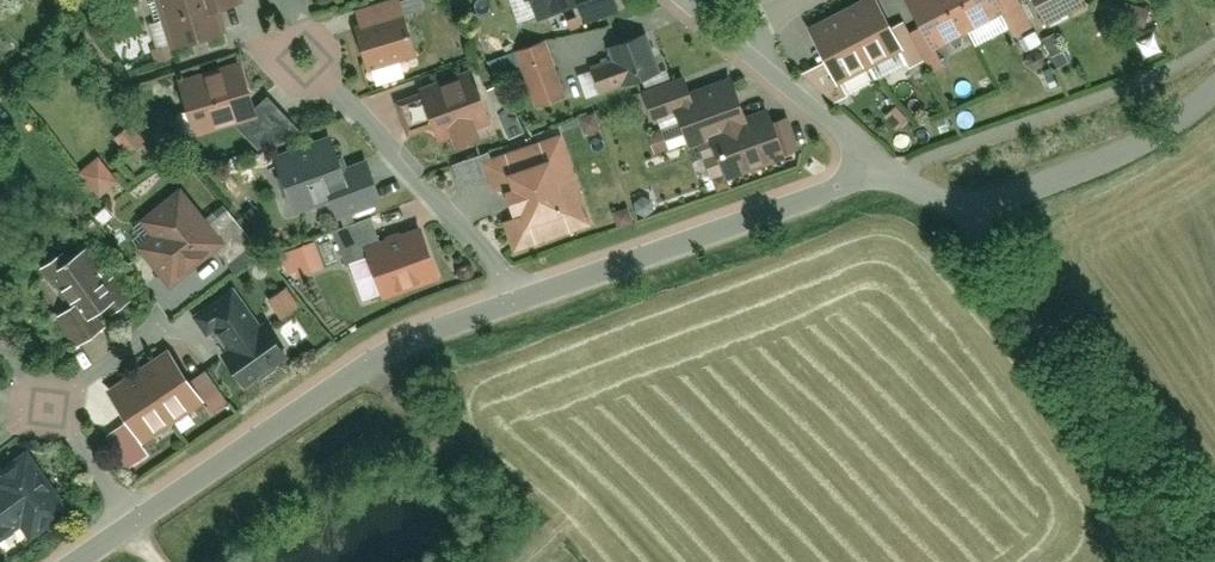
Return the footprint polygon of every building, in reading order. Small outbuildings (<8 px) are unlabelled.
[(154,1),(173,57),(216,43),(211,25),(240,17),(235,0),(158,0),(154,1)] [(529,16),(574,0),(523,0),(529,16)] [(874,0),(871,0),(812,31),(837,77),(898,45),(874,0)] [(990,0),(902,0),(901,0),(929,60),(1001,24),(990,0)] [(400,4),(353,18),(373,78),(419,64),(400,4)] [(646,42),(608,51),(619,90),(656,80),(646,42)] [(547,47),(514,55),(532,112),(565,102),(547,47)] [(242,72),(178,90),(192,136),(255,117),(242,72)] [(475,83),(414,104),(430,147),(489,126),(475,83)] [(686,83),(639,96),(647,126),(675,117),(688,156),(712,149),(723,179),(794,156),(779,115),(746,125),(731,83),(689,95),(686,83)] [(137,121),(78,166),(101,196),(160,151),(137,121)] [(592,232),(563,141),(483,166),(513,255),(592,232)] [(331,148),(274,166),(290,215),(327,202),(335,222),(381,205),(364,167),(339,175),(331,148)] [(223,242),(180,197),(140,230),(154,243),(138,256),(168,291),(223,242)] [(423,237),(363,256),(378,303),(437,285),(423,237)] [(84,253),(45,271),(78,331),(112,313),(84,253)] [(239,310),(211,328),(229,358),(220,364),(239,394),(288,361),(269,332),(259,338),(239,310)] [(167,359),(105,397),(140,449),(202,408),(167,359)] [(20,530),(31,545),(73,518),(27,451),(0,469),(0,543),(20,530)]
